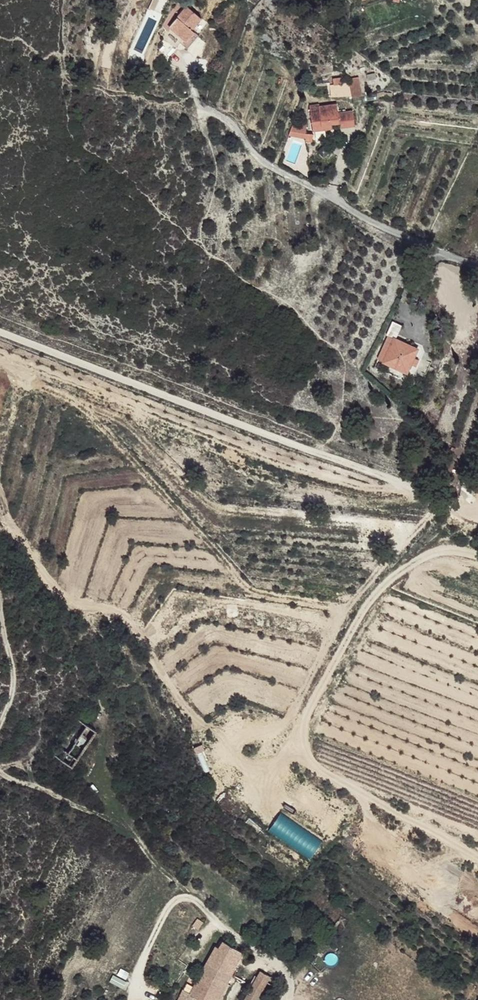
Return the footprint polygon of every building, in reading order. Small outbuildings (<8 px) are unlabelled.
[(186,7),(170,27),(185,41),(194,32),(191,29),(200,18),(186,7)] [(170,27),(166,32),(188,49),(199,36),(194,32),(185,41),(170,27)] [(329,87),(330,99),(351,98),(362,97),(359,79),(349,80),(350,86),(347,87),(347,85),(342,86),(341,80),(333,80),(333,87),(329,87)] [(309,106),(312,132),(331,129),(332,125),(339,124),(339,128),(357,127),(355,108),(337,110),(336,105),(316,108),(315,105),(309,106)] [(293,122),(288,136),(305,139),(306,142),(312,142),(312,135),(305,134),(307,124),(293,122)] [(405,289),(398,302),(404,304),(410,292),(405,289)] [(391,324),(384,338),(388,339),(395,340),(401,328),(391,324)] [(388,339),(378,363),(406,375),(417,351),(395,340),(388,339)] [(197,933),(200,925),(192,921),(189,930),(197,933)] [(241,953),(223,943),(220,949),(215,948),(191,994),(184,991),(179,999),(218,999),(241,953)] [(244,999),(259,999),(268,980),(274,982),(277,975),(261,967),(244,999)]
